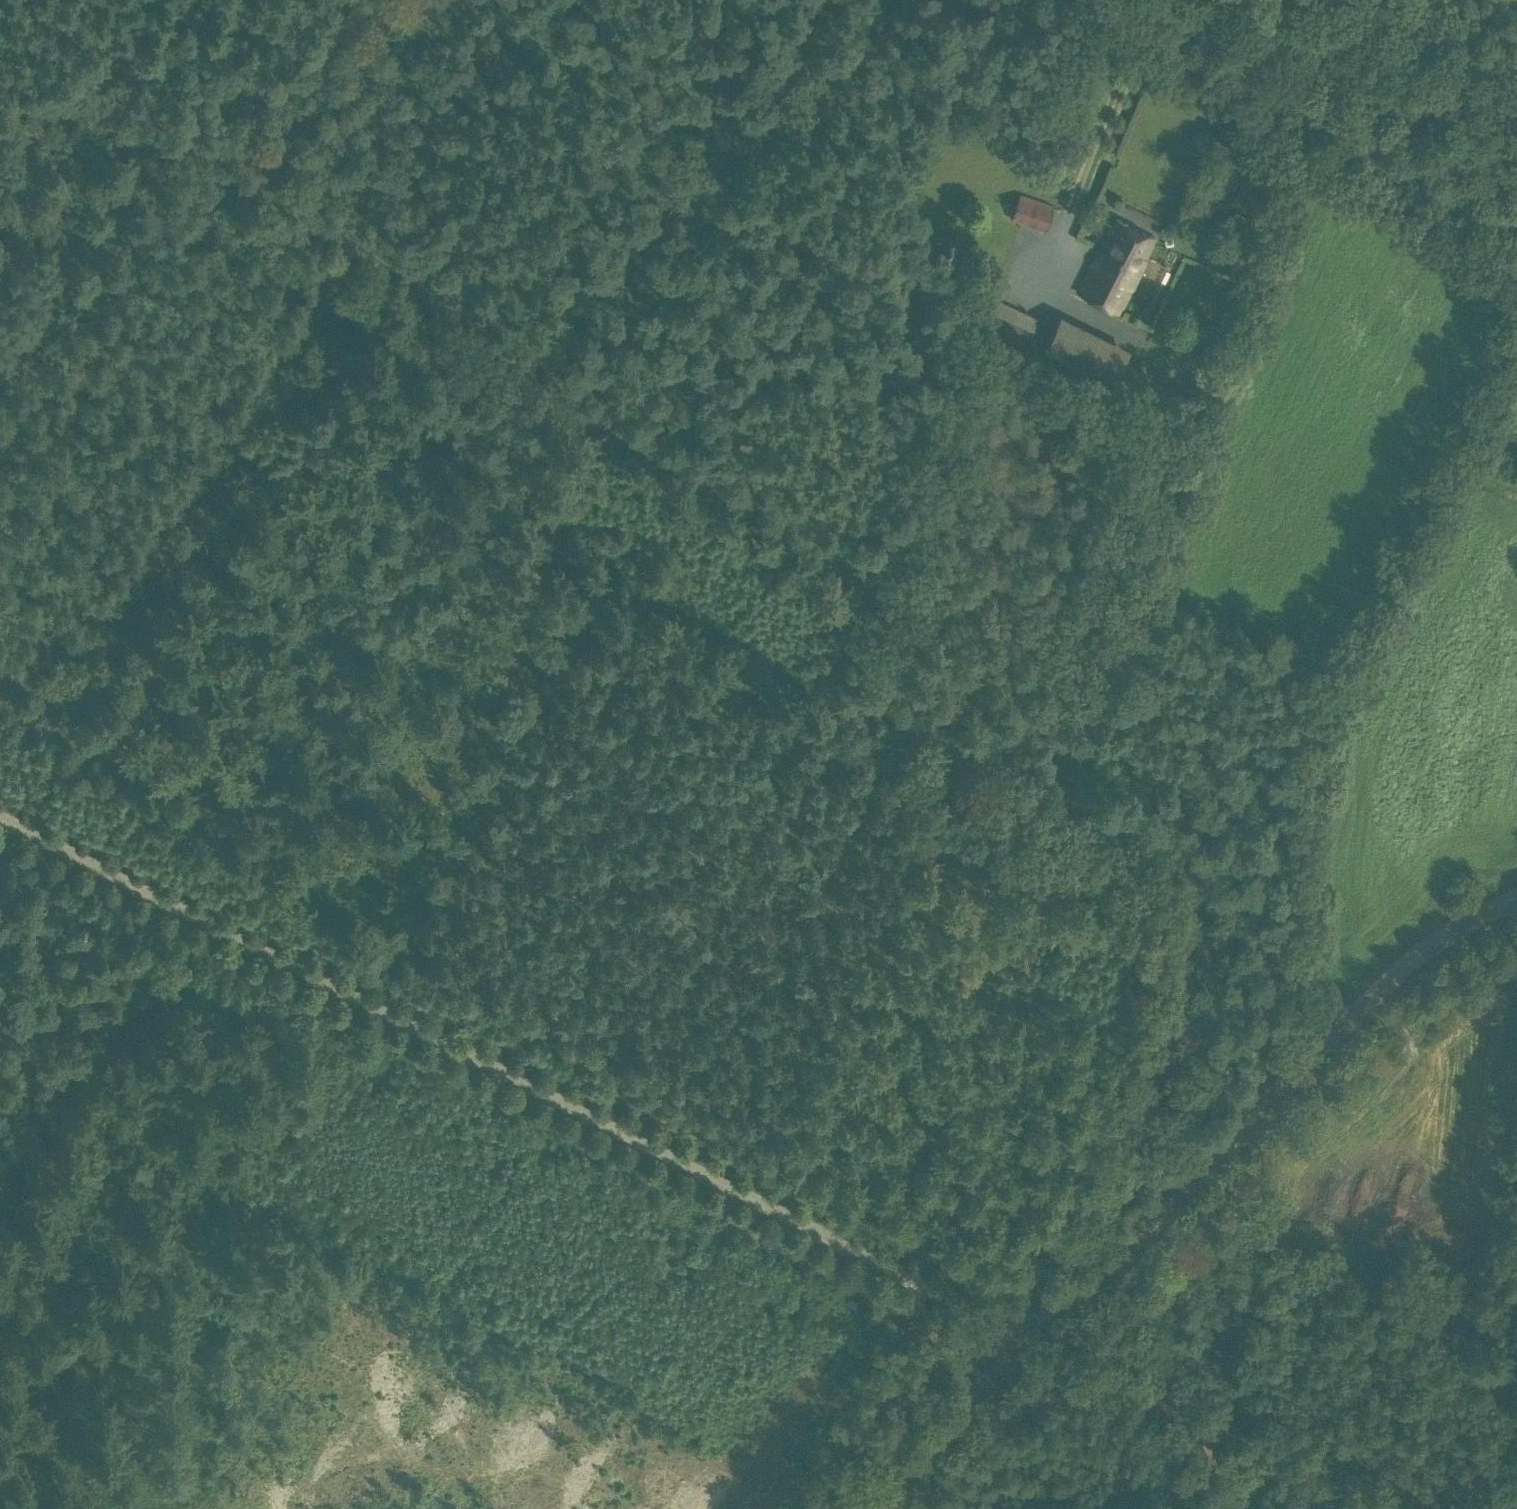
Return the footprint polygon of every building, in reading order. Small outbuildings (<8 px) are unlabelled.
[(1322,168),(1325,162),(1319,159),(1317,165),(1322,168)] [(1044,230),(1053,205),(1020,194),(1011,218),(1044,230)] [(1119,313),(1155,237),(1114,217),(1077,291),(1119,313)] [(1023,348),(1038,316),(973,288),(961,319),(1023,348)] [(1112,383),(1130,347),(1060,313),(1043,349),(1112,383)]
